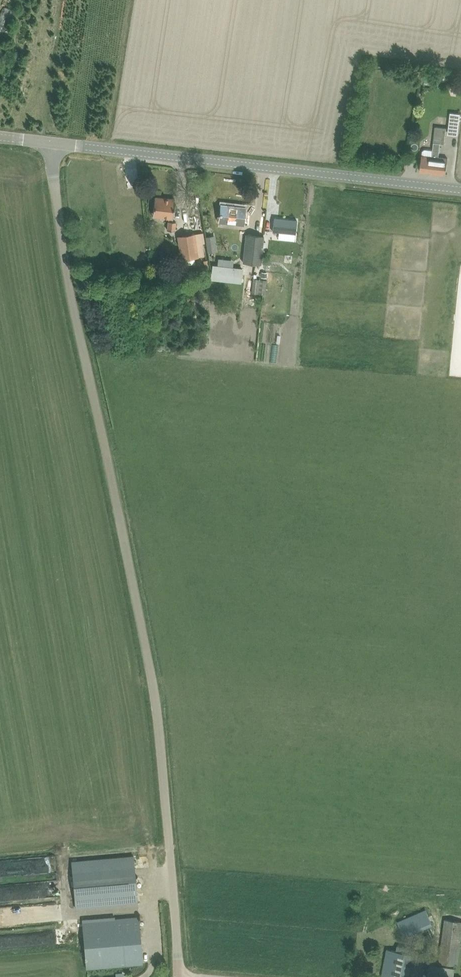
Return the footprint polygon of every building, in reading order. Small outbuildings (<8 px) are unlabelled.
[(450,115),(448,132),(458,133),(460,113),(453,112),(450,115)] [(446,174),(447,164),(448,158),(438,157),(440,143),(444,143),(446,127),(435,126),(433,142),(434,142),(433,150),(424,149),(422,151),(420,171),(446,174)] [(175,199),(155,197),(153,216),(173,218),(175,199)] [(243,224),(244,217),(245,207),(221,204),(220,214),(219,222),(243,224)] [(274,217),(272,231),(295,234),(297,220),(274,217)] [(167,230),(175,230),(176,222),(168,221),(167,230)] [(195,263),(194,257),(204,256),(202,243),(205,242),(203,232),(178,236),(183,265),(195,263)] [(246,234),(243,262),(261,263),(263,235),(246,234)] [(252,292),(258,293),(265,294),(267,279),(259,278),(253,278),(252,292)] [(76,908),(128,903),(138,902),(134,855),(72,860),(76,908)] [(426,909),(397,922),(404,936),(432,924),(426,909)] [(87,968),(88,968),(143,963),(139,916),(115,918),(115,917),(83,919),(87,968)] [(444,918),(439,962),(458,964),(460,943),(460,921),(444,918)] [(383,967),(382,976),(385,976),(409,976),(413,953),(396,949),(387,948),(383,967)] [(454,975),(455,968),(429,965),(428,976),(460,976),(454,975)]
